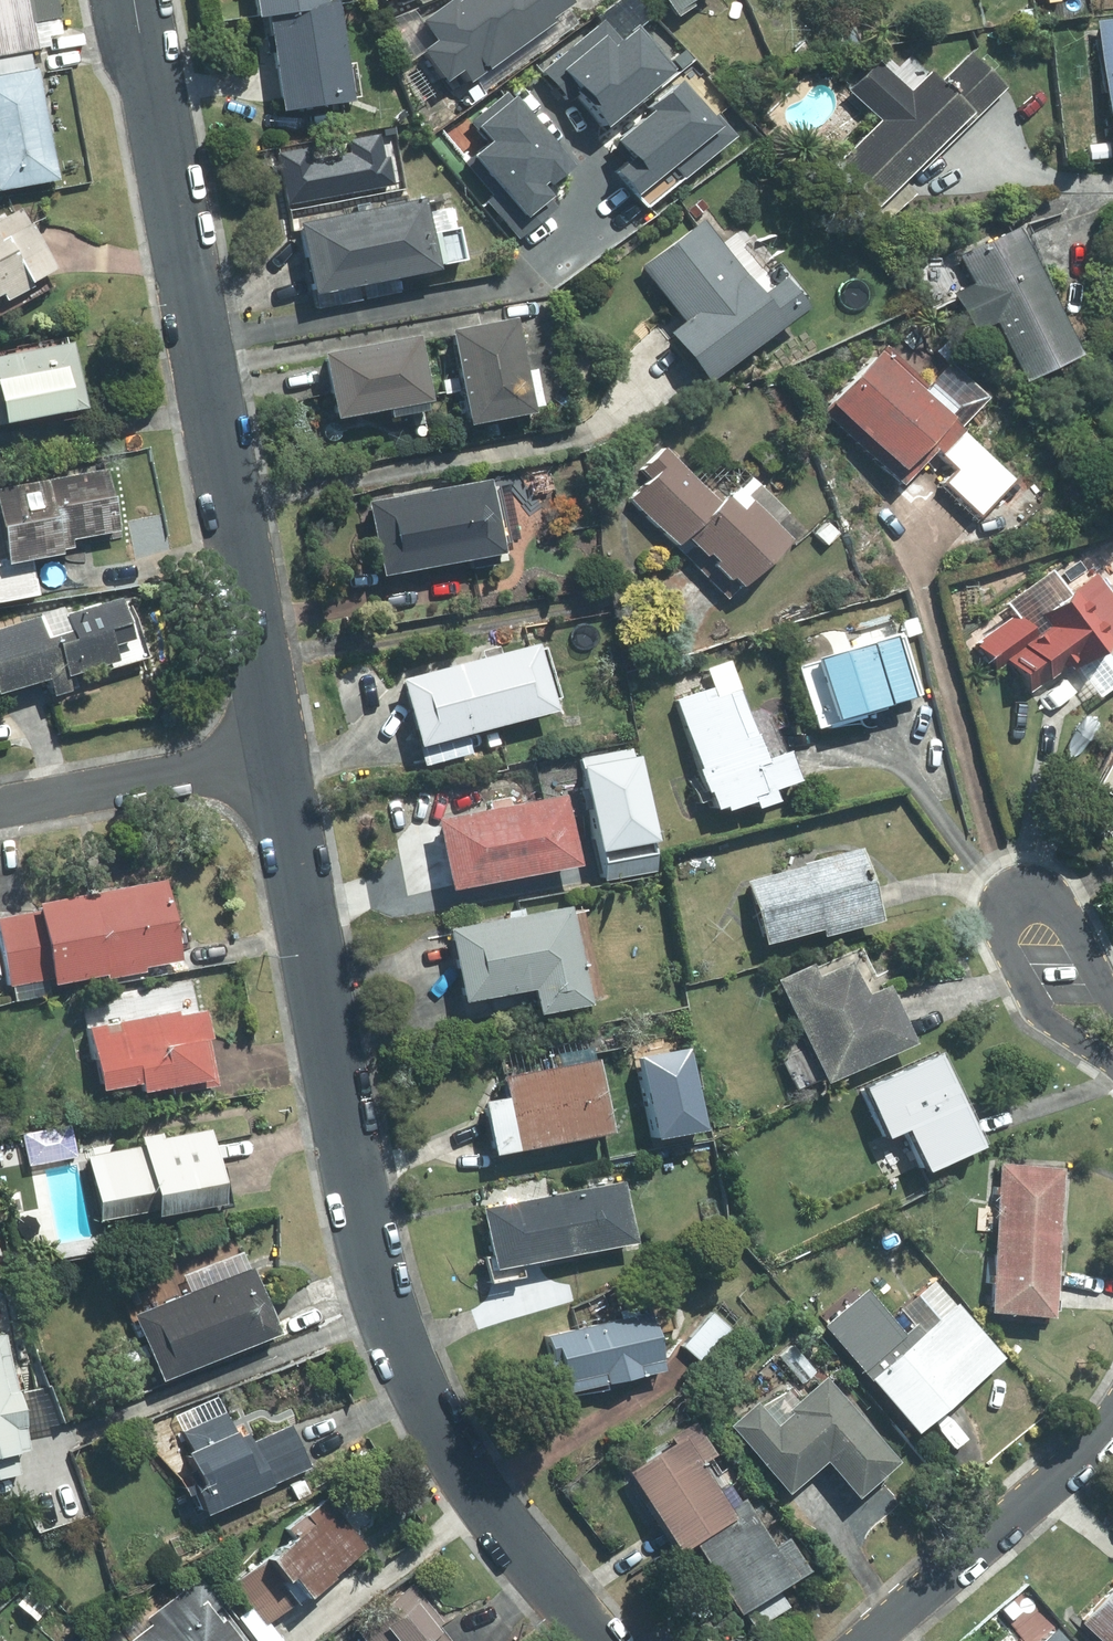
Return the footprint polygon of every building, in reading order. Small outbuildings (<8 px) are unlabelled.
[(55,0),(0,0),(0,192),(63,181),(36,25),(59,21),(55,0)] [(333,5),(332,0),(260,0),(263,16),(273,15),(333,5)] [(425,20),(440,40),(426,50),(449,81),(465,70),(473,82),(558,20),(555,17),(575,2),(573,0),(465,0),(462,2),(460,0),(453,0),(425,20)] [(695,0),(670,0),(681,16),(696,5),(693,1),(695,0)] [(333,5),(273,15),(289,112),(358,100),(357,97),(362,96),(357,63),(350,64),(340,4),(333,5)] [(605,20),(546,71),(570,100),(577,94),(608,129),(677,70),(641,28),(624,42),(605,20)] [(1101,22),(1112,109),(1112,21),(1101,22)] [(817,35),(820,53),(855,45),(851,28),(817,35)] [(837,166),(891,220),(918,193),(907,182),(921,168),(923,170),(1007,87),(973,52),(944,81),(935,71),(914,93),(882,61),(852,90),(883,121),(837,166)] [(621,140),(635,157),(619,171),(641,197),(676,168),(686,179),(739,136),(720,113),(717,116),(686,79),(654,106),(658,110),(621,140)] [(573,170),(508,93),(474,122),(492,143),(468,163),(496,196),(490,202),(521,238),(559,206),(553,199),(557,196),(551,189),(573,170)] [(307,149),(280,154),(290,204),(396,184),(391,156),(386,157),(382,134),(351,140),(353,154),(309,162),(307,149)] [(319,294),(443,269),(442,264),(468,259),(462,228),(435,234),(428,199),(305,224),(319,294)] [(5,294),(8,301),(36,286),(35,282),(60,268),(34,221),(32,222),(24,207),(0,219),(0,297),(5,294)] [(768,295),(706,218),(645,267),(688,321),(674,333),(714,383),(810,307),(788,279),(768,295)] [(1021,231),(966,258),(979,284),(960,293),(978,330),(1001,319),(1031,378),(1082,353),(1021,231)] [(546,405),(539,369),(530,371),(520,318),(457,330),(475,424),(539,412),(537,407),(546,405)] [(329,354),(342,418),(394,407),(396,417),(432,410),(430,402),(436,401),(423,335),(329,354)] [(89,407),(76,341),(0,356),(0,424),(89,407)] [(939,451),(961,471),(950,482),(983,512),(1015,477),(961,428),(989,398),(951,364),(928,389),(884,348),(825,412),(906,487),(939,451)] [(681,544),(678,548),(730,599),(795,539),(779,524),(791,512),(754,478),(734,500),(729,496),(723,502),(669,449),(645,470),(653,479),(633,499),(681,544)] [(0,486),(0,603),(39,596),(31,557),(71,549),(70,540),(115,531),(102,466),(0,486)] [(372,503),(387,576),(472,559),(474,569),(510,562),(506,542),(521,539),(509,480),(495,483),(494,479),(372,503)] [(1032,695),(1076,662),(1079,667),(1106,646),(1112,641),(1112,594),(1098,574),(1072,594),(1054,571),(1012,603),(1021,615),(980,646),(999,671),(1008,664),(1032,695)] [(133,601),(126,603),(124,598),(69,615),(67,610),(0,630),(0,696),(52,680),(56,696),(75,691),(70,674),(112,662),(114,668),(150,657),(133,601)] [(924,694),(905,635),(802,667),(821,726),(924,694)] [(494,727),(559,709),(556,698),(562,696),(548,647),(544,648),(542,643),(476,661),(494,727)] [(1079,667),(1102,698),(1112,689),(1112,655),(1106,646),(1079,667)] [(762,807),(781,800),(777,789),(803,780),(793,753),(770,762),(733,660),(711,668),(718,689),(682,702),(722,809),(730,806),(732,811),(760,801),(762,807)] [(407,680),(425,746),(469,734),(494,727),(476,661),(407,680)] [(430,764),(474,752),(469,734),(425,746),(430,764)] [(605,880),(658,869),(634,747),(581,758),(605,880)] [(1111,794),(1112,795),(1112,767),(1104,785),(1112,789),(1111,794)] [(569,795),(443,820),(457,889),(582,864),(569,795)] [(753,882),(771,945),(827,929),(829,935),(884,919),(864,850),(753,882)] [(169,879),(42,903),(44,910),(57,978),(58,985),(109,975),(110,979),(148,972),(147,968),(185,960),(169,879)] [(595,1004),(575,906),(527,915),(526,909),(510,912),(511,918),(454,930),(469,1002),(539,987),(545,1014),(595,1004)] [(57,978),(44,910),(0,918),(0,924),(11,987),(57,978)] [(816,963),(781,980),(811,1045),(781,1058),(798,1094),(829,1080),(831,1083),(919,1042),(889,979),(891,978),(888,972),(876,977),(862,947),(818,967),(816,963)] [(86,999),(105,1094),(145,1086),(146,1094),(174,1088),(175,1095),(220,1086),(211,1039),(214,1038),(208,1011),(198,1013),(191,978),(86,999)] [(617,1133),(603,1061),(596,1062),(592,1046),(513,1062),(516,1076),(508,1078),(512,1097),(489,1102),(500,1156),(617,1133)] [(690,1051),(637,1060),(651,1139),(704,1130),(690,1051)] [(939,1051),(858,1087),(881,1138),(891,1133),(893,1138),(913,1129),(933,1172),(988,1147),(945,1053),(940,1056),(939,1051)] [(72,1126),(24,1135),(31,1166),(78,1156),(72,1126)] [(228,1204),(214,1130),(165,1139),(164,1134),(144,1138),(146,1146),(91,1156),(103,1221),(162,1210),(163,1216),(228,1204)] [(1067,1168),(1004,1165),(1000,1239),(1062,1243),(1067,1168)] [(627,1181),(557,1195),(569,1257),(639,1242),(627,1181)] [(489,1257),(494,1284),(527,1278),(525,1265),(569,1257),(557,1195),(487,1209),(496,1256),(489,1257)] [(1062,1243),(1000,1239),(995,1313),(1057,1317),(1062,1243)] [(245,1252),(187,1276),(194,1293),(138,1316),(165,1381),(282,1333),(255,1268),(252,1269),(245,1252)] [(871,1292),(831,1327),(922,1431),(1005,1359),(936,1280),(902,1309),(917,1326),(908,1333),(871,1292)] [(733,1329),(715,1313),(686,1346),(703,1362),(733,1329)] [(655,1314),(552,1337),(566,1395),(669,1371),(655,1314)] [(19,1452),(32,1449),(27,1428),(30,1427),(23,1391),(20,1392),(8,1334),(0,1336),(0,1456),(19,1452)] [(793,1344),(778,1358),(802,1385),(818,1372),(793,1344)] [(792,1493),(830,1462),(829,1378),(801,1402),(790,1390),(763,1407),(760,1403),(734,1426),(792,1493)] [(903,1463),(829,1378),(830,1462),(862,1498),(903,1463)] [(188,1473),(210,1518),(276,1486),(276,1485),(256,1442),(251,1435),(243,1439),(240,1432),(238,1434),(219,1396),(177,1416),(193,1451),(189,1452),(197,1468),(188,1473)] [(635,1473),(686,1554),(700,1545),(741,1519),(735,1508),(707,1464),(721,1455),(699,1422),(675,1437),(680,1445),(635,1473)] [(256,1442),(276,1485),(313,1467),(294,1425),(256,1442)] [(0,1456),(0,1478),(23,1474),(19,1452),(0,1456)] [(337,1577),(371,1551),(329,1498),(289,1530),(295,1538),(237,1583),(255,1607),(268,1623),(271,1621),(296,1601),(283,1584),(291,1579),(293,1582),(299,1578),(315,1598),(339,1579),(337,1577)] [(748,1500),(735,1508),(741,1519),(700,1545),(744,1615),(813,1572),(792,1538),(778,1548),(748,1500)] [(200,1580),(150,1618),(155,1624),(133,1640),(248,1640),(200,1580)] [(37,1586),(20,1605),(37,1620),(54,1601),(37,1586)] [(343,1640),(451,1640),(409,1588),(343,1640)] [(1084,1624),(1103,1640),(1112,1640),(1112,1593),(1084,1624)] [(255,1607),(241,1617),(260,1640),(283,1640),(285,1640),(271,1621),(268,1623),(255,1607)] [(1060,1630),(1047,1640),(1069,1640),(1060,1630)]
